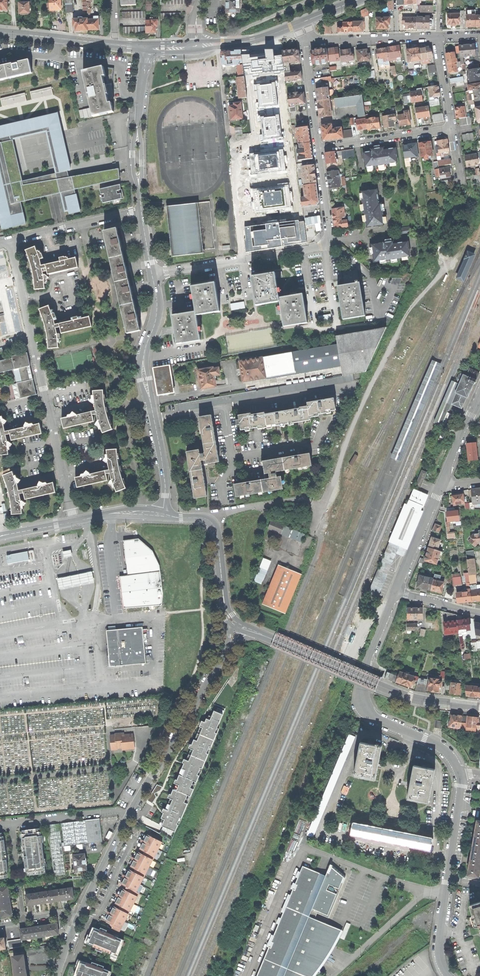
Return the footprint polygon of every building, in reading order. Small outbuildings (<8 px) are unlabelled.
[(19,1),(20,14),(24,14),(30,13),(29,3),(23,3),(23,0),(19,1)] [(50,10),(51,10),(55,10),(57,10),(61,9),(61,0),(49,0),(50,10)] [(226,13),(227,13),(236,13),(240,13),(240,8),(240,5),(240,0),(226,0),(226,5),(226,13)] [(447,14),(448,25),(451,25),(451,26),(452,26),(454,26),(456,26),(456,25),(460,25),(460,20),(460,14),(458,14),(453,14),(450,14),(447,14)] [(476,27),(475,15),(467,15),(466,15),(466,27),(470,27),(476,27)] [(93,19),(88,20),(88,30),(93,30),(98,30),(98,16),(93,16),(93,19)] [(75,27),(75,31),(81,31),(87,31),(87,30),(88,30),(88,20),(88,19),(83,19),(83,17),(81,17),(81,19),(73,19),(73,27),(75,27)] [(417,18),(417,29),(422,29),(429,29),(429,17),(425,17),(425,18),(417,18)] [(376,18),(376,29),(382,29),(388,29),(388,25),(390,25),(390,18),(376,18)] [(405,24),(405,28),(410,28),(416,29),(416,18),(402,18),(402,24),(405,24)] [(146,21),(146,27),(146,33),(156,33),(156,29),(158,29),(158,20),(155,23),(151,23),(146,21)] [(353,32),(352,22),(343,23),(343,28),(343,33),(348,32),(353,32)] [(362,27),(362,22),(352,22),(353,32),(357,32),(363,31),(362,27)] [(459,46),(460,57),(463,57),(475,56),(474,45),(466,45),(459,46)] [(393,47),(387,48),(389,58),(389,59),(393,58),(393,60),(396,60),(396,58),(401,57),(399,46),(393,47)] [(406,50),(408,62),(421,60),(419,49),(419,48),(418,48),(416,47),(414,48),(414,49),(410,49),(406,50)] [(424,48),(419,49),(421,60),(429,59),(429,60),(431,60),(430,58),(432,58),(431,49),(429,49),(428,47),(424,48)] [(332,49),(327,50),(329,62),(335,61),(339,60),(338,48),(332,49)] [(378,59),(389,58),(387,48),(381,49),(376,50),(377,53),(378,59)] [(249,50),(242,50),(245,75),(250,75),(249,74),(252,74),(252,76),(259,76),(259,73),(274,71),(274,74),(280,73),(280,70),(284,70),(282,55),(274,56),(273,49),(264,49),(265,55),(250,57),(249,50)] [(282,52),(285,73),(290,72),(290,67),(288,65),(287,63),(300,62),(298,51),(296,50),(289,51),(282,52)] [(329,62),(327,50),(319,51),(311,52),(313,64),(318,63),(319,63),(322,63),(324,62),(329,62)] [(340,51),(341,63),(354,61),(353,52),(351,53),(350,50),(346,50),(340,51)] [(357,51),(358,62),(370,61),(369,52),(367,52),(367,50),(362,50),(357,51)] [(221,54),(222,65),(225,65),(240,63),(243,63),(242,54),(241,51),(232,51),(223,52),(221,54)] [(447,64),(456,62),(456,60),(454,53),(446,54),(447,59),(447,64)] [(378,59),(380,70),(390,68),(390,67),(389,59),(389,58),(378,59)] [(13,64),(6,65),(9,79),(32,73),(29,60),(18,63),(13,64)] [(448,68),(449,73),(458,71),(457,67),(456,62),(447,64),(448,68)] [(6,65),(0,67),(0,80),(9,79),(6,65)] [(428,66),(429,73),(436,72),(435,65),(428,66)] [(93,115),(94,117),(114,112),(112,103),(109,103),(107,95),(109,94),(107,85),(105,85),(103,77),(106,76),(104,67),(83,72),(93,115)] [(470,70),(469,70),(469,74),(470,79),(471,82),(479,80),(479,75),(479,74),(479,69),(470,70)] [(285,73),(286,82),(302,80),(302,75),(301,70),(290,72),(285,73)] [(260,84),(253,84),(254,91),(257,91),(258,102),(256,102),(257,109),(258,109),(258,110),(264,109),(264,106),(277,104),(275,87),(278,87),(277,80),(275,80),(275,82),(272,82),(272,84),(260,85),(260,84)] [(30,91),(32,100),(53,94),(51,86),(30,91)] [(428,87),(430,98),(440,96),(439,92),(438,86),(428,87)] [(317,101),(329,99),(328,89),(324,89),(321,90),(316,90),(317,95),(317,101)] [(468,106),(471,105),(474,104),(474,101),(471,100),(470,93),(474,93),(473,90),(470,91),(466,92),(468,106)] [(412,102),(417,102),(422,101),(422,96),(423,95),(423,92),(421,92),(421,91),(412,92),(410,92),(411,96),(412,102)] [(27,101),(25,92),(0,98),(0,99),(2,106),(27,101)] [(304,93),(299,93),(298,94),(298,96),(295,96),(294,94),(293,94),(288,95),(289,106),(305,104),(305,98),(304,93)] [(356,104),(363,102),(362,95),(343,98),(342,98),(344,105),(356,104)] [(339,98),(334,99),(332,99),(333,107),(344,105),(342,98),(339,98)] [(329,99),(317,101),(318,108),(320,118),(332,116),(329,99)] [(356,104),(358,117),(365,116),(365,115),(365,111),(364,107),(363,102),(356,104)] [(230,112),(231,120),(243,119),(241,103),(234,103),(234,105),(229,106),(230,112)] [(456,119),(459,119),(466,117),(464,106),(461,107),(458,107),(454,108),(455,114),(456,119)] [(417,118),(419,118),(421,118),(428,117),(427,112),(429,112),(428,108),(426,108),(426,107),(415,109),(417,118)] [(58,113),(0,127),(0,218),(2,228),(26,223),(21,203),(47,197),(60,194),(64,212),(70,211),(71,215),(82,212),(78,195),(76,195),(75,191),(99,185),(121,180),(120,169),(70,178),(68,171),(70,170),(61,130),(58,113)] [(398,116),(399,123),(399,126),(405,125),(411,125),(409,114),(405,115),(398,116)] [(433,116),(434,123),(444,121),(443,114),(433,116)] [(262,134),(259,135),(260,142),(263,141),(263,139),(277,138),(277,140),(283,140),(283,137),(284,137),(284,132),(281,132),(279,115),(276,115),(276,116),(264,118),(263,117),(260,117),(260,115),(257,116),(258,122),(260,122),(262,134)] [(383,117),(384,128),(389,127),(394,126),(393,122),(396,121),(395,115),(385,116),(383,117)] [(472,124),(470,116),(466,117),(459,119),(460,126),(472,124)] [(367,129),(368,130),(374,129),(380,128),(378,117),(368,118),(366,119),(367,129)] [(367,129),(366,119),(356,120),(356,123),(357,125),(357,130),(362,130),(367,129)] [(329,140),(343,138),(342,131),(341,128),(332,129),(332,125),(321,126),(322,131),(321,131),(322,133),(322,136),(323,136),(323,141),(329,140)] [(298,137),(299,144),(311,143),(309,134),(308,127),(297,128),(298,135),(298,137)] [(230,128),(231,136),(238,135),(237,128),(230,128)] [(351,130),(342,131),(343,138),(352,137),(351,130)] [(462,135),(463,142),(474,140),(473,133),(462,135)] [(438,147),(439,153),(440,153),(449,151),(448,145),(447,140),(437,141),(438,147)] [(419,144),(421,157),(425,157),(425,160),(429,159),(428,156),(433,155),(431,142),(425,143),(419,144)] [(301,157),(301,160),(313,159),(312,151),(311,143),(299,144),(300,150),(300,154),(301,157)] [(409,158),(418,157),(416,144),(409,145),(403,146),(405,159),(409,158)] [(363,153),(365,167),(373,166),(374,173),(391,171),(390,164),(397,163),(395,148),(384,150),(384,148),(377,149),(371,149),(371,152),(363,153)] [(283,156),(283,150),(249,154),(249,157),(247,157),(248,168),(251,167),(251,170),(248,170),(249,176),(251,176),(251,177),(256,176),(256,174),(277,171),(277,173),(285,172),(284,162),(287,162),(286,156),(283,156)] [(351,157),(350,150),(338,151),(339,156),(342,155),(342,159),(351,157)] [(325,159),(326,164),(331,164),(334,163),(337,163),(337,162),(336,160),(335,152),(325,153),(325,159)] [(475,165),(479,164),(478,158),(477,155),(477,154),(465,156),(466,161),(467,166),(475,165)] [(304,178),(305,185),(316,184),(315,173),(314,165),(302,167),(303,174),(304,177),(304,178)] [(440,176),(441,179),(451,177),(450,172),(449,167),(439,169),(440,176)] [(329,183),(339,182),(338,174),(338,172),(338,171),(327,173),(328,178),(329,183)] [(100,188),(103,202),(122,197),(120,183),(100,188)] [(253,188),(250,188),(251,197),(253,197),(254,202),(251,202),(253,211),(255,211),(255,212),(266,210),(266,213),(275,212),(274,209),(279,209),(279,212),(293,210),(293,205),(291,206),(290,201),(293,200),(292,192),(289,192),(288,183),(278,184),(278,187),(257,189),(253,189),(253,188)] [(302,207),(317,205),(319,203),(317,193),(316,184),(305,185),(304,185),(305,198),(301,199),(302,207)] [(365,215),(367,227),(384,225),(381,204),(379,204),(377,190),(362,192),(363,200),(362,200),(363,209),(364,215),(365,215)] [(205,251),(205,250),(215,249),(210,202),(198,203),(203,251),(205,251)] [(203,251),(198,203),(170,206),(167,207),(172,257),(204,253),(203,251)] [(341,208),(337,209),(332,210),(333,214),(334,219),(342,218),(341,208)] [(342,221),(342,218),(334,219),(334,223),(335,228),(342,227),(343,227),(342,221)] [(298,220),(244,227),(245,239),(244,239),(246,252),(306,242),(304,221),(299,222),(298,220)] [(398,229),(399,236),(412,234),(411,227),(398,229)] [(117,229),(104,232),(128,333),(141,330),(138,319),(137,314),(132,292),(131,287),(127,272),(126,267),(120,245),(119,240),(117,229)] [(372,245),(374,262),(386,260),(386,261),(402,259),(402,258),(410,257),(408,242),(393,244),(393,242),(377,244),(372,245)] [(34,277),(35,289),(45,289),(45,284),(44,275),(43,272),(42,269),(42,266),(40,259),(37,252),(35,247),(26,250),(31,263),(32,268),(34,277)] [(466,258),(458,278),(463,280),(474,255),(468,252),(465,258),(466,258)] [(45,265),(42,266),(42,269),(47,268),(47,271),(48,274),(79,267),(76,258),(69,259),(60,261),(51,264),(45,265)] [(357,269),(348,271),(346,271),(343,271),(345,285),(359,282),(357,269)] [(275,272),(251,276),(254,291),(256,305),(280,302),(279,297),(278,293),(278,289),(276,277),(275,272)] [(193,299),(195,311),(196,315),(220,311),(218,299),(215,282),(191,286),(193,295),(193,299)] [(341,306),(343,319),(365,316),(360,282),(359,282),(345,285),(338,286),(341,306)] [(303,293),(279,297),(280,302),(281,307),(281,311),(284,326),(307,323),(305,310),(303,293)] [(245,302),(231,305),(232,311),(246,309),(245,302)] [(48,335),(49,348),(59,348),(58,342),(58,340),(58,334),(56,328),(55,325),(55,321),(54,319),(51,310),(49,306),(40,309),(44,322),(46,327),(48,335)] [(195,311),(172,315),(174,331),(176,344),(200,340),(198,330),(198,326),(196,315),(195,311)] [(9,319),(11,326),(5,328),(6,335),(21,332),(17,317),(9,319)] [(59,324),(55,325),(56,328),(60,327),(62,333),(92,326),(90,317),(82,318),(79,319),(72,321),(67,322),(65,322),(59,324)] [(336,345),(340,365),(342,365),(344,376),(354,374),(359,373),(377,329),(336,336),(338,344),(336,345)] [(266,378),(340,365),(336,345),(262,358),(266,378)] [(13,370),(30,366),(27,353),(13,356),(13,358),(0,361),(0,373),(13,370)] [(253,359),(240,361),(241,369),(242,375),(243,382),(266,378),(262,358),(262,357),(253,359)] [(171,373),(169,365),(153,368),(158,395),(174,392),(171,373)] [(13,370),(16,383),(34,379),(32,372),(30,366),(13,370)] [(201,383),(202,389),(216,386),(215,378),(216,378),(216,376),(221,375),(219,368),(213,369),(213,368),(209,369),(209,368),(206,369),(204,369),(204,370),(198,371),(199,376),(200,383),(201,383)] [(477,380),(476,380),(479,373),(470,369),(467,376),(463,375),(461,374),(459,374),(457,379),(458,381),(460,382),(460,383),(460,384),(456,393),(457,393),(452,404),(453,405),(462,409),(467,398),(468,398),(474,384),(475,385),(477,380)] [(16,383),(20,398),(37,394),(34,379),(16,383)] [(442,425),(443,422),(447,412),(448,410),(449,411),(452,404),(457,393),(456,393),(460,384),(452,380),(434,422),(442,425)] [(63,423),(64,428),(94,421),(93,415),(97,414),(98,420),(101,428),(103,433),(112,429),(108,417),(107,413),(105,407),(104,398),(103,390),(93,391),(94,396),(95,405),(96,411),(92,412),(89,412),(77,415),(68,417),(62,418),(63,423)] [(232,396),(177,405),(178,412),(233,402),(232,396)] [(300,408),(287,411),(289,424),(298,422),(300,422),(304,421),(311,420),(310,416),(315,415),(321,414),(327,413),(327,412),(337,410),(335,403),(335,398),(308,403),(308,406),(300,408)] [(265,414),(265,413),(252,415),(251,413),(239,415),(240,420),(241,425),(242,430),(255,428),(256,428),(261,427),(268,426),(268,428),(275,427),(279,426),(282,425),(289,424),(287,411),(265,414)] [(453,415),(447,412),(443,422),(448,425),(453,415)] [(42,433),(41,428),(40,424),(33,425),(24,427),(13,430),(10,430),(5,431),(4,426),(4,425),(1,417),(0,413),(0,455),(8,454),(8,449),(7,441),(7,440),(6,434),(10,433),(12,440),(42,433)] [(187,451),(190,471),(203,469),(202,464),(205,463),(207,463),(207,464),(220,462),(212,415),(200,417),(203,436),(205,452),(200,453),(200,449),(196,450),(187,451)] [(476,443),(467,443),(468,449),(469,461),(477,460),(476,443)] [(77,481),(78,486),(108,480),(107,473),(111,472),(112,478),(112,479),(115,486),(117,491),(126,488),(122,475),(121,471),(119,465),(118,456),(117,449),(107,449),(108,455),(109,463),(109,464),(110,469),(106,470),(103,471),(91,473),(83,475),(76,477),(77,481)] [(296,456),(283,458),(285,471),(312,466),(310,456),(310,454),(296,456)] [(283,458),(263,462),(265,474),(266,474),(270,473),(270,478),(267,479),(261,480),(264,492),(274,491),(284,489),(281,477),(277,477),(276,472),(285,471),(283,458)] [(190,471),(194,498),(196,498),(207,496),(204,479),(203,473),(203,469),(190,471)] [(422,471),(416,485),(418,486),(420,487),(423,479),(426,473),(422,471)] [(11,505),(12,515),(22,514),(22,509),(22,502),(21,500),(20,494),(24,493),(25,499),(55,492),(54,487),(53,483),(48,485),(39,487),(26,489),(23,490),(19,491),(18,485),(18,483),(15,475),(12,472),(3,475),(7,485),(10,495),(11,505)] [(236,497),(264,492),(261,480),(247,482),(234,485),(236,497)] [(473,504),(479,503),(479,488),(476,489),(472,489),(473,502),(473,504)] [(394,538),(406,543),(410,534),(414,525),(418,516),(421,506),(422,507),(427,496),(426,495),(425,495),(414,490),(409,501),(394,538)] [(453,500),(454,505),(465,503),(465,502),(467,501),(466,497),(464,497),(463,493),(452,495),(453,500)] [(447,517),(448,521),(449,521),(459,520),(458,511),(455,511),(447,512),(447,517)] [(269,528),(290,537),(293,530),(272,521),(269,528)] [(436,524),(433,530),(439,533),(441,526),(436,524)] [(301,542),(304,535),(300,532),(293,530),(290,537),(301,542)] [(476,547),(478,544),(479,543),(479,533),(473,534),(471,537),(473,539),(471,542),(469,541),(476,547)] [(401,555),(406,543),(394,538),(370,596),(376,599),(396,552),(401,555)] [(441,540),(432,538),(431,540),(430,542),(430,544),(429,547),(438,550),(439,546),(440,542),(441,540)] [(126,570),(127,576),(160,572),(159,566),(152,551),(138,539),(123,540),(125,556),(125,560),(126,570)] [(438,550),(429,547),(428,550),(428,552),(426,556),(425,556),(424,558),(425,560),(425,561),(427,561),(437,564),(441,551),(438,550)] [(7,555),(9,564),(30,560),(28,551),(7,555)] [(477,574),(475,554),(467,555),(469,572),(469,575),(474,575),(477,574)] [(264,559),(260,568),(267,571),(271,562),(264,559)] [(278,565),(262,604),(285,614),(301,575),(278,565)] [(254,581),(261,584),(267,571),(260,568),(258,572),(254,581)] [(71,576),(59,579),(61,590),(73,587),(83,585),(95,583),(96,582),(94,571),(82,574),(71,576)] [(119,577),(123,608),(161,605),(162,593),(160,572),(127,576),(124,576),(119,577)] [(434,579),(420,576),(417,587),(424,589),(431,590),(434,579)] [(461,584),(460,577),(452,578),(453,580),(453,585),(461,584)] [(434,579),(431,590),(435,591),(437,592),(441,593),(442,593),(444,582),(438,581),(438,580),(434,579)] [(447,590),(445,597),(452,598),(454,592),(447,590)] [(471,591),(472,601),(472,602),(479,601),(479,590),(478,590),(475,590),(471,591)] [(472,601),(471,591),(469,592),(463,592),(457,593),(458,602),(465,602),(472,601)] [(407,608),(408,619),(422,619),(422,608),(415,608),(407,608)] [(447,612),(448,622),(449,622),(449,620),(452,620),(453,621),(458,621),(457,615),(453,614),(447,612)] [(462,620),(458,621),(459,631),(462,631),(467,630),(471,630),(469,619),(466,620),(462,620)] [(459,631),(458,621),(453,621),(452,620),(449,620),(449,622),(448,622),(444,622),(445,634),(459,633),(459,631)] [(108,652),(109,667),(145,664),(142,628),(121,630),(106,631),(108,652)] [(405,673),(403,678),(402,683),(406,685),(412,687),(413,684),(415,685),(416,681),(414,680),(415,676),(405,673)] [(395,675),(392,674),(390,680),(394,681),(397,682),(398,682),(400,676),(395,675)] [(430,678),(428,691),(434,691),(439,692),(440,687),(442,687),(443,682),(441,681),(441,680),(441,679),(436,679),(430,678)] [(452,682),(450,693),(455,694),(461,695),(461,689),(463,689),(463,685),(462,685),(462,681),(457,680),(456,683),(452,682)] [(478,697),(478,687),(465,685),(467,696),(472,696),(478,697)] [(224,711),(218,708),(216,712),(214,711),(210,720),(207,719),(205,722),(202,721),(201,724),(200,727),(195,740),(194,739),(193,742),(192,745),(190,744),(189,748),(191,749),(186,760),(184,759),(183,763),(184,763),(183,764),(177,778),(177,779),(176,779),(174,783),(175,783),(173,789),(172,788),(171,793),(169,797),(169,798),(165,809),(164,808),(162,812),(163,813),(163,814),(161,818),(162,818),(160,824),(162,825),(176,831),(178,825),(179,825),(182,818),(219,729),(217,728),(224,711)] [(451,714),(448,727),(460,729),(462,716),(456,715),(451,714)] [(466,729),(466,730),(476,731),(476,728),(479,728),(479,721),(478,721),(479,717),(473,717),(467,716),(466,729)] [(435,720),(435,728),(442,729),(443,721),(435,720)] [(109,735),(111,750),(117,749),(117,748),(122,747),(122,749),(128,749),(128,742),(134,741),(133,734),(121,735),(121,733),(114,734),(115,735),(109,735)] [(311,823),(306,836),(312,838),(354,737),(348,735),(313,819),(311,823)] [(361,742),(354,776),(375,780),(378,763),(382,746),(379,745),(376,745),(361,742)] [(411,781),(407,799),(428,803),(431,787),(435,769),(414,765),(411,781)] [(163,787),(157,784),(148,800),(153,803),(156,797),(155,793),(160,790),(163,787)] [(63,843),(61,843),(62,847),(64,847),(76,845),(88,844),(102,842),(99,819),(85,821),(73,822),(61,824),(63,843)] [(48,825),(54,876),(65,875),(62,847),(61,843),(59,824),(48,825)] [(362,826),(353,824),(351,833),(370,837),(372,827),(362,826)] [(381,829),(372,827),(370,837),(388,841),(390,831),(381,829)] [(24,848),(25,855),(43,853),(42,840),(40,840),(40,836),(39,836),(38,829),(31,830),(24,831),(24,834),(23,834),(23,838),(22,838),(23,848),(24,848)] [(388,841),(406,844),(408,835),(400,833),(390,831),(388,841)] [(106,920),(105,922),(113,926),(112,928),(119,932),(121,928),(125,921),(128,914),(130,911),(134,904),(138,896),(139,893),(136,891),(140,884),(144,877),(145,874),(149,866),(153,860),(154,856),(158,849),(162,842),(154,838),(155,836),(148,833),(147,835),(145,838),(144,840),(143,842),(142,845),(140,849),(147,853),(145,856),(138,852),(136,856),(135,857),(134,860),(132,864),(130,866),(138,870),(136,873),(129,870),(127,872),(126,875),(125,877),(123,880),(121,884),(132,889),(130,892),(123,889),(120,893),(120,895),(118,897),(117,899),(115,903),(122,907),(121,910),(114,906),(111,911),(111,912),(109,914),(107,919),(106,920)] [(408,835),(406,844),(429,849),(431,839),(421,837),(408,835)] [(479,867),(479,849),(472,848),(470,861),(467,875),(478,877),(479,867)] [(25,855),(26,858),(24,858),(26,872),(27,872),(28,875),(34,875),(33,874),(43,873),(42,866),(43,866),(43,862),(44,862),(43,853),(25,855)] [(75,869),(75,871),(80,870),(86,869),(86,864),(86,862),(86,859),(85,859),(84,854),(73,855),(75,869)] [(316,974),(320,969),(325,962),(328,956),(333,948),(338,939),(339,938),(342,931),(340,931),(314,920),(316,914),(328,919),(339,892),(340,889),(345,878),(331,867),(331,866),(329,865),(325,876),(320,874),(315,872),(308,869),(302,867),(299,873),(297,872),(294,877),(297,878),(294,884),(292,883),(289,889),(292,890),(290,896),(287,895),(280,912),(282,913),(280,919),(277,918),(275,924),(278,925),(273,936),(270,935),(265,947),(268,948),(256,975),(314,975),(316,974)] [(81,878),(80,870),(75,871),(75,869),(72,869),(73,879),(81,878)] [(9,896),(8,892),(7,887),(0,889),(0,898),(9,896)] [(62,889),(64,900),(69,899),(73,898),(72,892),(72,888),(62,889)] [(62,889),(53,890),(55,901),(60,900),(64,900),(62,889)] [(51,902),(55,901),(53,890),(44,892),(45,902),(51,902)] [(41,903),(45,902),(44,892),(35,893),(36,904),(41,903)] [(36,904),(35,893),(26,895),(27,905),(32,904),(36,904)] [(10,906),(9,901),(9,896),(0,898),(0,907),(10,906)] [(479,930),(479,903),(469,906),(472,916),(475,924),(478,924),(479,930)] [(10,906),(0,907),(0,908),(1,912),(1,917),(12,915),(11,910),(10,906)] [(48,925),(49,935),(54,935),(59,934),(57,923),(52,924),(48,925)] [(39,926),(40,937),(45,936),(49,935),(48,925),(43,926),(39,926)] [(29,928),(31,938),(35,937),(40,937),(39,926),(34,927),(29,928)] [(90,933),(87,942),(97,946),(96,947),(103,950),(111,954),(118,956),(123,941),(113,937),(113,935),(106,932),(100,930),(91,926),(89,930),(88,932),(90,933)] [(27,939),(31,938),(29,928),(25,928),(20,929),(21,939),(22,939),(27,939)] [(50,945),(26,948),(27,956),(52,952),(50,945)] [(13,956),(16,975),(27,975),(26,970),(27,969),(26,968),(26,966),(25,967),(23,955),(13,956)] [(74,975),(110,975),(111,973),(107,971),(108,970),(103,968),(90,964),(87,963),(86,964),(79,961),(77,968),(74,975)]
